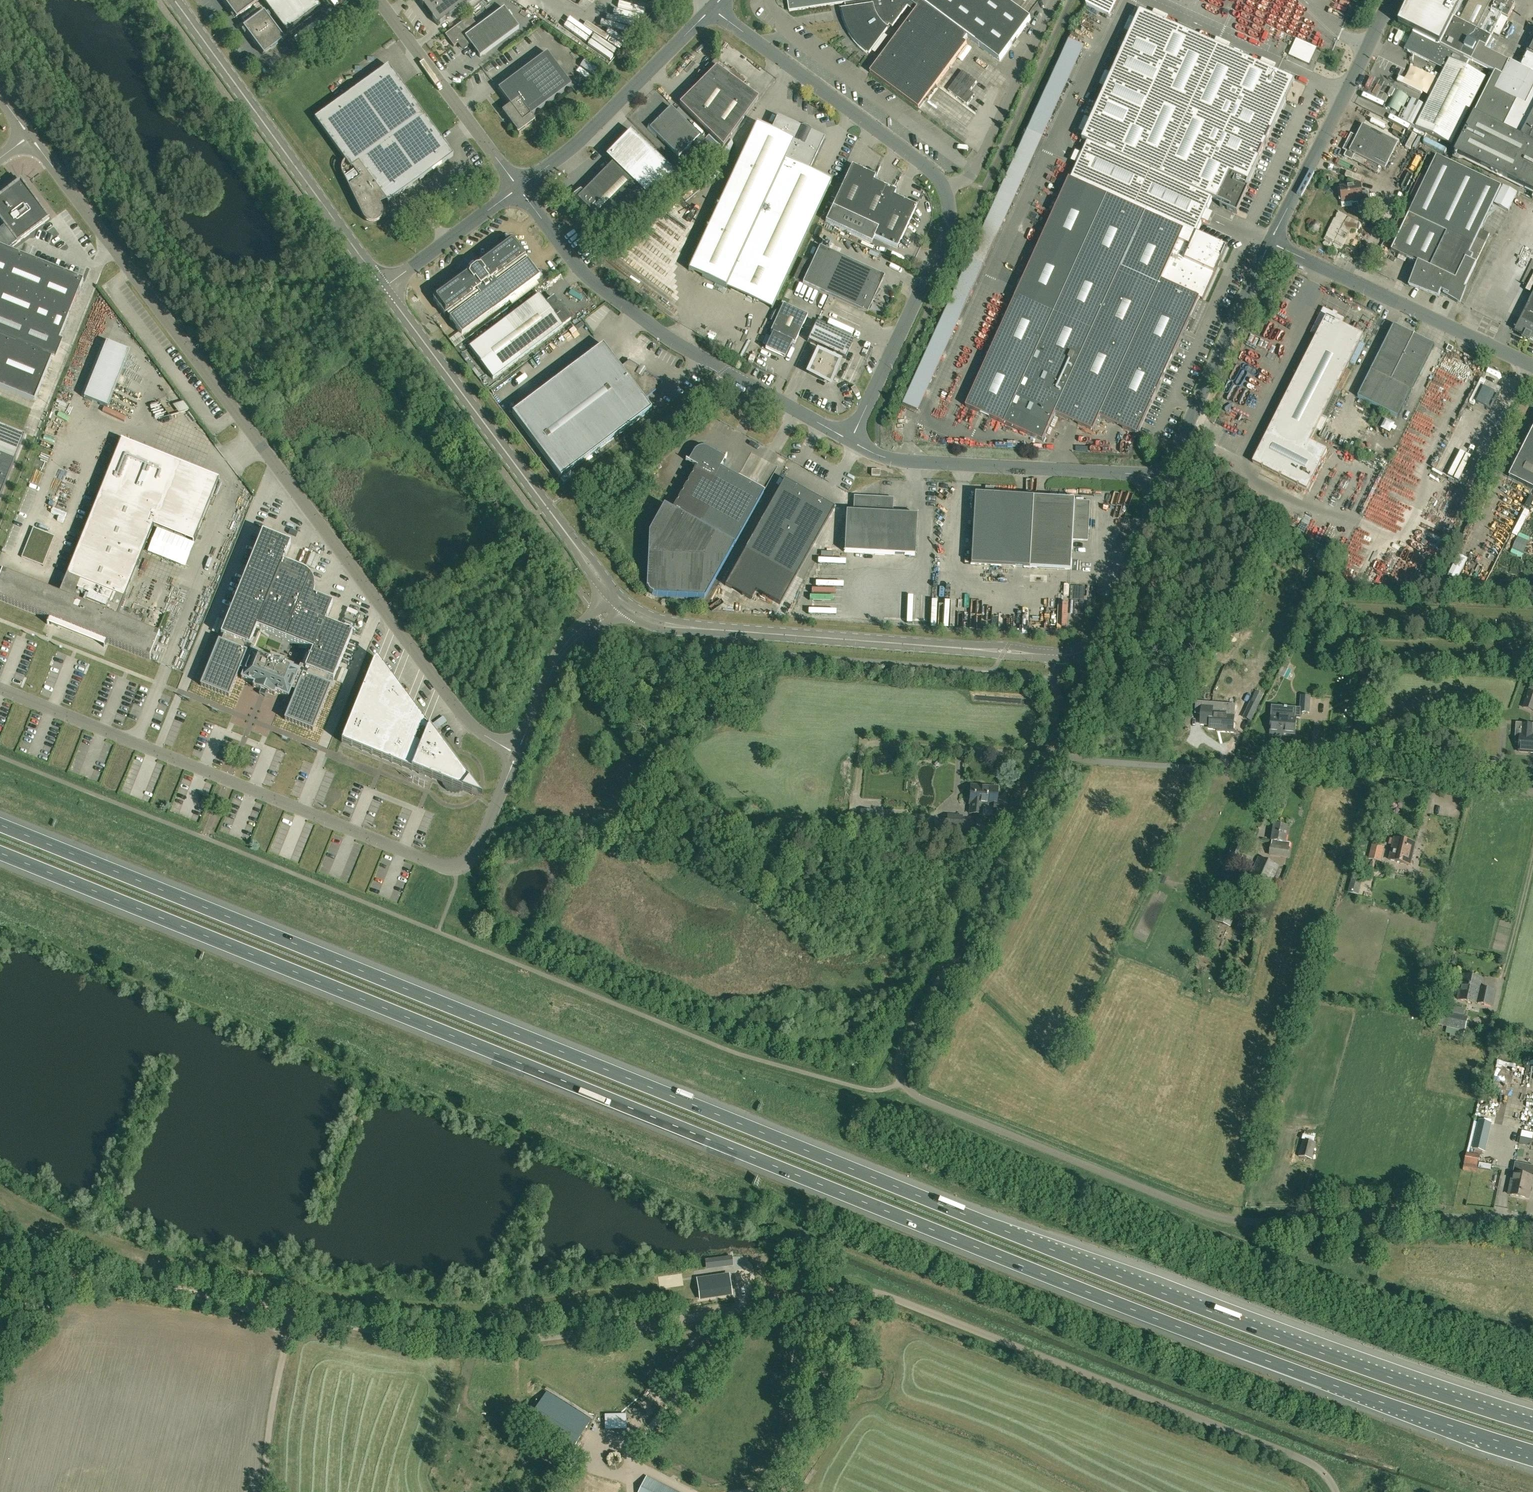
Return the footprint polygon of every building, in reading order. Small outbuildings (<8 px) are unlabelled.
[(233,15),(237,11),(240,15),(260,0),(222,0),(233,15)] [(269,10),(248,26),(251,30),(246,33),(262,54),(283,38),(267,17),(272,14),(286,33),(320,8),(314,0),(262,0),(269,10)] [(438,26),(472,0),(419,0),(438,26)] [(790,12),(846,3),(847,9),(842,10),(844,19),(847,27),(851,34),(856,41),(862,48),(869,53),(889,25),(892,27),(906,7),(915,13),(870,73),(919,109),(967,45),(964,43),(968,38),(1000,61),(1031,20),(1003,0),(788,0),(790,12)] [(1087,5),(1110,16),(1118,0),(1089,0),(1087,5)] [(1398,25),(1440,45),(1441,44),(1444,37),(1463,0),(1409,0),(1399,23),(1398,25)] [(1444,37),(1473,51),(1476,51),(1480,44),(1486,47),(1493,33),(1499,36),(1508,19),(1515,5),(1505,0),(1463,0),(1444,37)] [(465,20),(445,35),(454,47),(459,43),(463,49),(470,44),(480,57),(519,28),(504,8),(478,28),(470,17),(465,20)] [(1295,81),(1140,12),(1082,140),(1087,143),(1071,179),(1069,178),(966,407),(1004,424),(1043,441),(1055,414),(1093,432),(1099,418),(1137,435),(1199,298),(1203,300),(1227,247),(1197,233),(1212,199),(1230,207),(1229,211),(1235,213),(1295,81)] [(1476,74),(1477,71),(1466,66),(1469,60),(1413,32),(1408,43),(1404,49),(1431,63),(1445,70),(1416,127),(1451,146),(1485,78),(1476,74)] [(919,411),(1083,48),(1069,41),(904,404),(919,411)] [(1297,44),(1291,56),(1309,65),(1315,52),(1297,44)] [(547,53),(498,90),(509,104),(510,105),(502,112),(510,122),(519,135),(520,134),(518,132),(533,120),(535,123),(536,122),(534,120),(531,115),(571,86),(547,53)] [(1473,116),(1520,140),(1532,114),(1532,56),(1528,54),(1521,67),(1510,62),(1503,76),(1495,72),(1473,116)] [(689,85),(694,89),(679,104),(723,147),(758,98),(742,86),(745,81),(715,59),(689,85)] [(453,156),(388,66),(315,120),(351,169),(342,175),(362,214),(387,202),(388,203),(453,156)] [(699,136),(670,107),(657,120),(655,119),(646,128),(656,137),(657,136),(678,157),(699,136)] [(1454,154),(1532,194),(1532,114),(1520,140),(1473,116),(1454,154)] [(771,131),(756,124),(688,270),(772,309),(831,181),(809,171),(824,139),(777,117),(771,131)] [(1385,170),(1396,147),(1398,143),(1363,125),(1357,137),(1351,134),(1343,149),(1347,151),(1344,156),(1352,161),(1355,155),(1385,170)] [(580,190),(573,196),(603,226),(646,196),(676,175),(631,131),(606,156),(612,163),(583,192),(580,190)] [(879,168),(883,159),(874,154),(869,163),(879,168)] [(1458,300),(1490,234),(1481,230),(1501,187),(1437,156),(1392,251),(1424,266),(1415,284),(1439,295),(1441,292),(1458,300)] [(832,207),(856,218),(873,181),(875,176),(852,165),(832,207)] [(878,229),(893,196),(896,192),(873,181),(856,218),(878,229)] [(1368,191),(1366,191),(1362,192),(1361,184),(1340,187),(1341,189),(1338,189),(1340,200),(1342,200),(1342,202),(1352,201),(1353,203),(1358,202),(1359,212),(1371,210),(1368,191)] [(17,185),(0,198),(0,220),(5,227),(0,231),(0,387),(34,401),(52,359),(83,280),(16,253),(12,247),(49,219),(23,185),(17,185)] [(893,196),(878,229),(874,238),(897,248),(916,207),(893,196)] [(878,229),(856,218),(832,207),(825,222),(871,243),(874,238),(878,229)] [(509,300),(539,278),(526,260),(527,260),(524,257),(524,256),(525,255),(514,241),(513,240),(512,240),(511,239),(509,240),(508,240),(435,295),(434,296),(433,297),(433,298),(433,299),(434,301),(444,315),(445,315),(446,315),(448,318),(449,318),(461,335),(492,313),(509,300)] [(867,314),(884,277),(819,247),(802,284),(867,314)] [(904,264),(912,268),(915,260),(907,256),(904,264)] [(469,347),(492,379),(570,319),(563,309),(564,308),(561,304),(559,306),(554,298),(546,304),(539,295),(469,347)] [(1532,346),(1532,301),(1516,339),(1532,346)] [(807,316),(783,304),(770,332),(772,334),(765,350),(784,359),(792,343),(794,344),(807,316)] [(1344,319),(1323,308),(1311,332),(1318,335),(1253,463),(1307,490),(1327,451),(1309,442),(1363,335),(1341,324),(1344,319)] [(834,372),(838,362),(833,360),(836,354),(845,359),(854,341),(816,323),(807,341),(808,342),(808,341),(833,353),(830,359),(818,353),(808,373),(818,377),(818,378),(823,381),(832,378),(834,372)] [(1357,397),(1377,407),(1414,335),(1394,325),(1357,397)] [(1414,335),(1377,407),(1397,417),(1434,345),(1414,335)] [(130,352),(107,342),(84,398),(107,408),(130,352)] [(660,383),(629,363),(621,370),(603,345),(512,413),(560,478),(651,409),(643,398),(657,388),(660,383)] [(1487,381),(1476,403),(1487,409),(1495,393),(1498,395),(1501,388),(1491,383),(1487,381)] [(170,394),(162,400),(171,411),(179,405),(170,394)] [(125,416),(128,411),(122,407),(118,412),(125,416)] [(25,436),(0,426),(0,498),(25,436)] [(1509,477),(1532,489),(1532,429),(1509,477)] [(193,541),(194,541),(218,480),(121,441),(66,577),(62,576),(59,583),(63,584),(59,595),(3,572),(2,573),(5,574),(0,587),(0,599),(52,620),(51,624),(58,627),(59,623),(150,660),(150,659),(147,658),(156,635),(159,636),(160,635),(117,618),(158,515),(197,531),(193,541)] [(725,459),(707,449),(705,448),(703,448),(701,448),(699,448),(697,449),(695,450),(694,451),(693,453),(688,462),(697,467),(672,510),(664,505),(648,533),(645,595),(704,598),(764,492),(720,468),(725,459)] [(834,508),(784,480),(724,586),(750,600),(755,591),(779,605),(834,508)] [(1075,499),(974,494),(970,564),(1071,570),(1073,540),(1087,541),(1089,507),(1089,506),(1086,503),(1085,502),(1075,502),(1075,499)] [(892,499),(854,497),(853,511),(846,511),(844,552),(915,555),(917,514),(892,513),(892,499)] [(1504,518),(1499,526),(1509,532),(1514,523),(1504,518)] [(313,596),(314,594),(315,591),(315,588),(314,585),(314,582),(312,580),(311,577),(309,575),(307,573),(304,571),(301,570),(283,562),(291,544),(262,533),(221,636),(224,637),(222,642),(220,642),(220,641),(219,641),(201,686),(229,697),(240,670),(244,672),(242,678),(241,678),(241,679),(242,679),(254,684),(253,687),(274,695),(276,692),(287,697),(288,698),(289,697),(289,696),(291,691),(295,692),(284,720),(313,731),(331,686),(330,686),(328,685),(330,680),(333,681),(352,633),(325,622),(333,604),(313,596)] [(69,535),(65,545),(71,548),(75,537),(69,535)] [(312,557),(310,563),(317,566),(320,561),(312,557)] [(176,579),(169,576),(171,572),(164,569),(161,578),(174,583),(176,579)] [(725,591),(722,601),(729,603),(732,593),(725,591)] [(737,607),(741,595),(735,593),(731,605),(737,607)] [(969,631),(970,616),(932,615),(932,630),(969,631)] [(456,765),(376,657),(343,739),(341,743),(418,774),(441,783),(443,786),(445,789),(448,791),(452,793),(455,793),(459,793),(462,791),(481,799),(469,782),(469,779),(469,775),(468,772),(465,769),(463,766),(459,765),(456,765)] [(1226,662),(1218,659),(1211,675),(1219,679),(1226,662)] [(1360,687),(1359,691),(1368,693),(1371,694),(1374,681),(1363,678),(1360,687)] [(1250,703),(1243,717),(1247,719),(1251,721),(1258,707),(1263,695),(1260,693),(1256,691),(1250,703)] [(1530,693),(1523,709),(1532,713),(1532,694),(1530,693)] [(1310,697),(1301,696),(1300,707),(1300,712),(1301,712),(1309,712),(1310,697)] [(1202,702),(1200,723),(1208,724),(1209,728),(1223,727),(1223,730),(1234,731),(1236,705),(1202,702)] [(1295,734),(1296,718),(1295,718),(1295,716),(1300,716),(1301,712),(1300,712),(1300,707),(1295,707),(1295,708),(1287,708),(1287,707),(1284,706),(1284,707),(1273,707),(1273,706),(1272,706),(1270,734),(1278,735),(1278,733),(1295,734)] [(440,727),(437,722),(430,726),(434,731),(440,727)] [(1531,752),(1532,735),(1532,724),(1523,724),(1522,734),(1515,734),(1515,742),(1519,742),(1518,751),(1531,752)] [(128,781),(135,784),(141,769),(133,766),(128,781)] [(969,803),(969,804),(970,804),(969,814),(981,815),(982,805),(994,806),(993,814),(1001,814),(1002,801),(996,800),(997,788),(971,786),(969,803)] [(861,811),(859,827),(871,828),(872,812),(861,811)] [(947,816),(946,827),(960,829),(960,833),(969,833),(969,820),(961,820),(961,817),(947,816)] [(883,824),(882,832),(895,833),(896,826),(890,825),(883,824)] [(1274,825),(1270,855),(1289,858),(1291,843),(1285,843),(1288,827),(1274,825)] [(1395,839),(1390,860),(1410,865),(1415,844),(1395,839)] [(1244,849),(1232,844),(1224,862),(1236,868),(1244,849)] [(1372,845),(1369,858),(1380,861),(1381,861),(1384,848),(1372,845)] [(1279,866),(1259,857),(1250,878),(1270,886),(1279,866)] [(1223,906),(1217,923),(1229,927),(1235,910),(1223,906)] [(1464,975),(1458,1000),(1492,1007),(1495,991),(1481,988),(1483,979),(1464,975)] [(1463,1038),(1467,1018),(1441,1012),(1438,1024),(1447,1027),(1445,1034),(1463,1038)] [(1480,1121),(1473,1151),(1485,1153),(1491,1124),(1480,1121)] [(1520,1137),(1519,1143),(1531,1145),(1532,1139),(1520,1137)] [(1316,1144),(1303,1140),(1299,1157),(1312,1160),(1316,1144)] [(1480,1156),(1465,1154),(1462,1171),(1477,1174),(1480,1156)] [(1509,1194),(1529,1198),(1532,1176),(1532,1167),(1515,1164),(1509,1194)] [(731,1257),(722,1258),(723,1266),(732,1265),(731,1257)] [(729,1276),(697,1280),(700,1299),(716,1296),(719,1296),(732,1294),(729,1276)] [(592,1419),(562,1401),(545,1429),(575,1447),(588,1426),(588,1425),(592,1419)] [(646,1477),(639,1491),(676,1491),(646,1477)] [(629,1488),(584,1478),(581,1491),(628,1491),(629,1488)]
